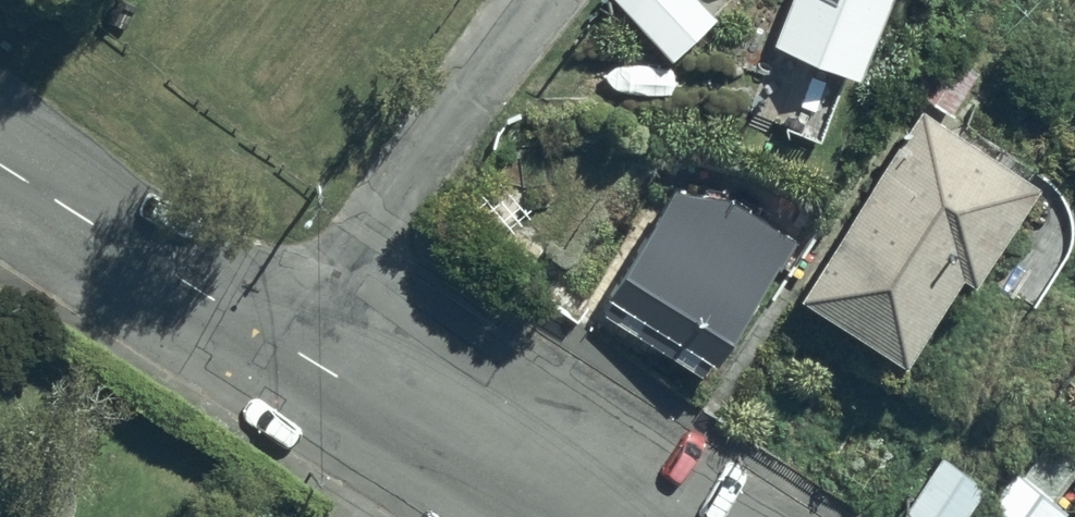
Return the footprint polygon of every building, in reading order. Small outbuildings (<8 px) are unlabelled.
[(599,19),(626,50),(654,25),(675,47),(724,0),(620,0),(599,19)] [(906,0),(767,0),(751,44),(874,88),(906,0)] [(999,65),(943,30),(912,79),(968,114),(999,65)] [(1046,161),(921,94),(799,284),(905,352),(964,261),(977,269),(1046,161)] [(705,364),(793,226),(686,157),(606,283),(612,287),(604,299),(705,364)] [(940,448),(896,512),(903,516),(956,516),(983,478),(940,448)] [(1011,463),(973,516),(1053,516),(1065,500),(1011,463)]
